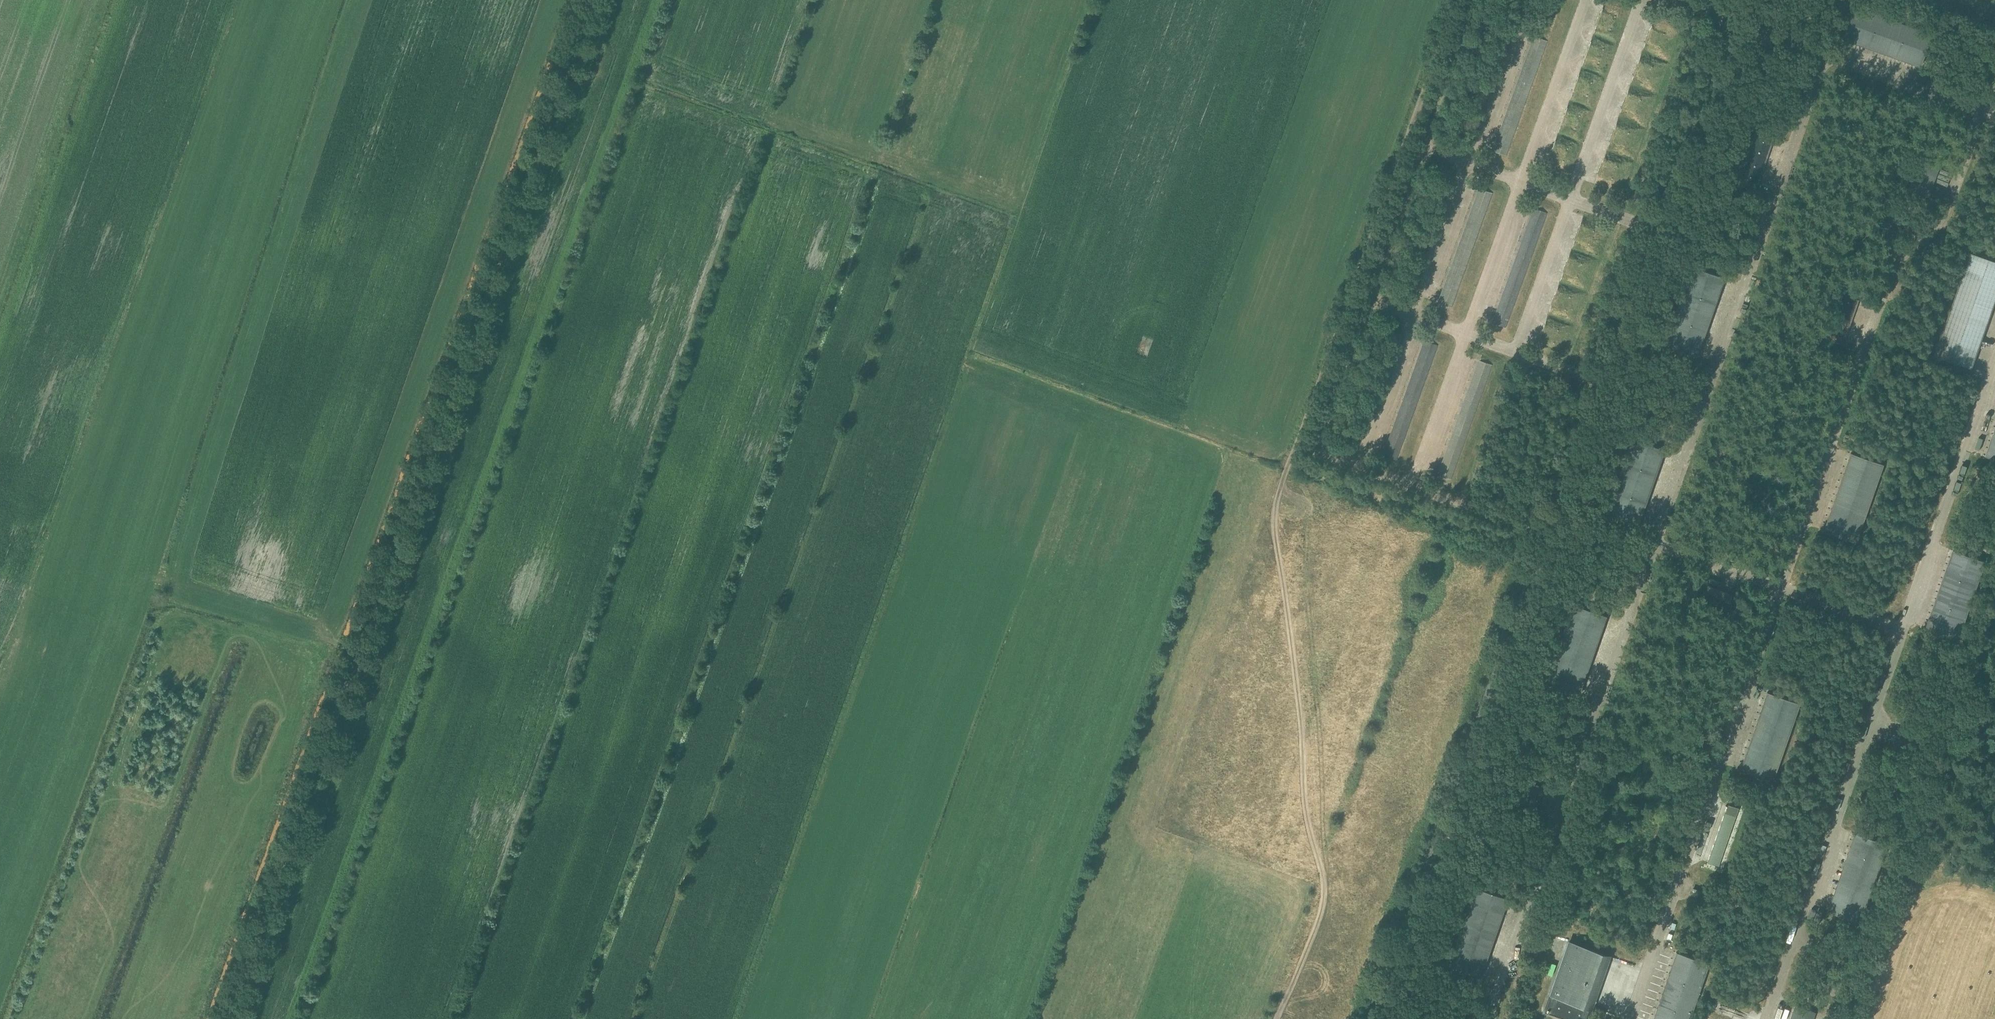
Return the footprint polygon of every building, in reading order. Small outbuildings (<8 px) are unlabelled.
[(1855,6),(1843,38),(1921,66),(1932,34),(1855,6)] [(1753,48),(1749,58),(1757,61),(1761,51),(1753,48)] [(1638,114),(1643,100),(1628,95),(1623,109),(1638,114)] [(1741,177),(1758,183),(1773,139),(1756,133),(1741,177)] [(1908,193),(1928,200),(1939,168),(1919,161),(1908,193)] [(1505,326),(1547,212),(1535,208),(1494,322),(1505,326)] [(1994,300),(1994,261),(1970,252),(1934,355),(1971,368),(1994,300)] [(1693,266),(1666,344),(1698,355),(1725,277),(1693,266)] [(1841,294),(1826,338),(1843,344),(1858,300),(1841,294)] [(1605,516),(1638,528),(1665,450),(1633,439),(1605,516)] [(1856,542),(1883,464),(1851,453),(1824,531),(1856,542)] [(1986,562),(1954,550),(1927,628),(1934,630),(1959,639),(1986,562)] [(1706,593),(1730,601),(1732,594),(1709,586),(1706,593)] [(1547,683),(1580,694),(1607,616),(1575,605),(1547,683)] [(1800,703),(1768,692),(1741,770),(1773,781),(1800,703)] [(1729,804),(1708,862),(1718,866),(1739,808),(1729,804)] [(1888,844),(1855,833),(1828,911),(1860,922),(1888,844)] [(1449,965),(1481,976),(1508,899),(1476,888),(1449,965)] [(1560,969),(1545,1012),(1567,1018),(1587,1018),(1592,1004),(1591,1004),(1608,956),(1570,943),(1561,969),(1560,969)] [(1709,963),(1677,952),(1654,1018),(1690,1018),(1709,963)] [(1791,1018),(1813,1018),(1816,1012),(1795,1005),(1791,1018)]
